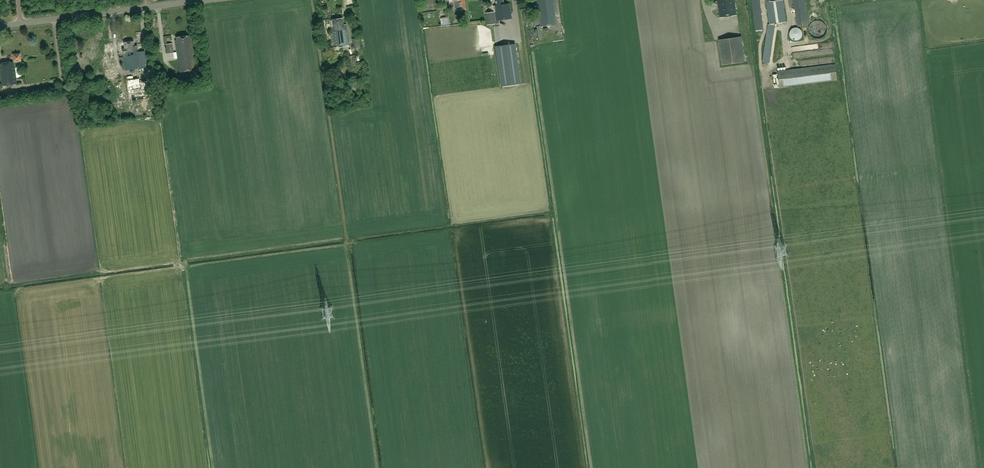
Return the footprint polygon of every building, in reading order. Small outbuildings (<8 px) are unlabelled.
[(453,0),(455,0),(456,10),(465,9),(464,0),(453,0)] [(488,16),(486,16),(487,25),(491,24),(495,24),(499,23),(499,20),(512,19),(510,3),(504,4),(503,0),(496,0),(495,0),(496,5),(494,5),(495,12),(495,15),(494,15),(493,15),(492,13),(487,13),(488,16)] [(537,2),(540,26),(556,24),(553,0),(537,0),(537,2)] [(717,0),(720,17),(737,15),(734,0),(717,0)] [(755,30),(763,29),(760,0),(751,0),(755,30)] [(766,2),(770,24),(786,22),(783,0),(779,0),(766,2)] [(808,25),(804,0),(793,0),(797,27),(808,25)] [(538,16),(534,17),(535,21),(531,22),(532,25),(539,24),(538,16)] [(333,26),(331,26),(334,47),(349,44),(346,24),(343,25),(343,18),(332,19),(333,26)] [(810,33),(812,36),(815,37),(818,38),(821,37),(823,36),(826,33),(827,31),(827,28),(826,25),(824,23),(822,21),(819,20),(816,20),(813,22),(811,24),(809,27),(809,30),(810,33)] [(774,25),(768,24),(762,62),(769,63),(774,25)] [(794,28),(793,28),(792,29),(791,30),(790,31),(790,32),(789,33),(789,34),(789,35),(790,36),(790,37),(790,38),(791,39),(792,39),(792,40),(793,40),(794,41),(795,41),(796,41),(797,41),(798,41),(799,40),(800,40),(801,39),(802,38),(802,37),(803,36),(803,35),(803,34),(803,33),(803,32),(802,31),(802,30),(801,29),(800,28),(799,28),(798,27),(797,27),(796,27),(795,27),(794,28)] [(196,69),(195,64),(191,35),(176,37),(176,40),(175,40),(179,71),(196,69)] [(722,65),(733,63),(744,62),(741,36),(719,40),(722,65)] [(123,53),(123,58),(125,69),(147,66),(144,51),(138,51),(137,45),(135,46),(134,41),(124,42),(125,48),(123,49),(123,53)] [(172,43),(166,44),(167,53),(174,52),(172,43)] [(495,46),(501,86),(520,83),(515,43),(495,46)] [(95,46),(88,47),(90,61),(97,60),(95,46)] [(1,85),(17,83),(14,64),(21,63),(20,53),(13,54),(14,62),(0,63),(0,79),(1,85)] [(346,56),(348,66),(356,65),(354,55),(346,56)] [(835,64),(778,71),(780,87),(837,80),(835,64)] [(139,78),(127,80),(130,101),(152,98),(149,80),(140,81),(139,78)]
